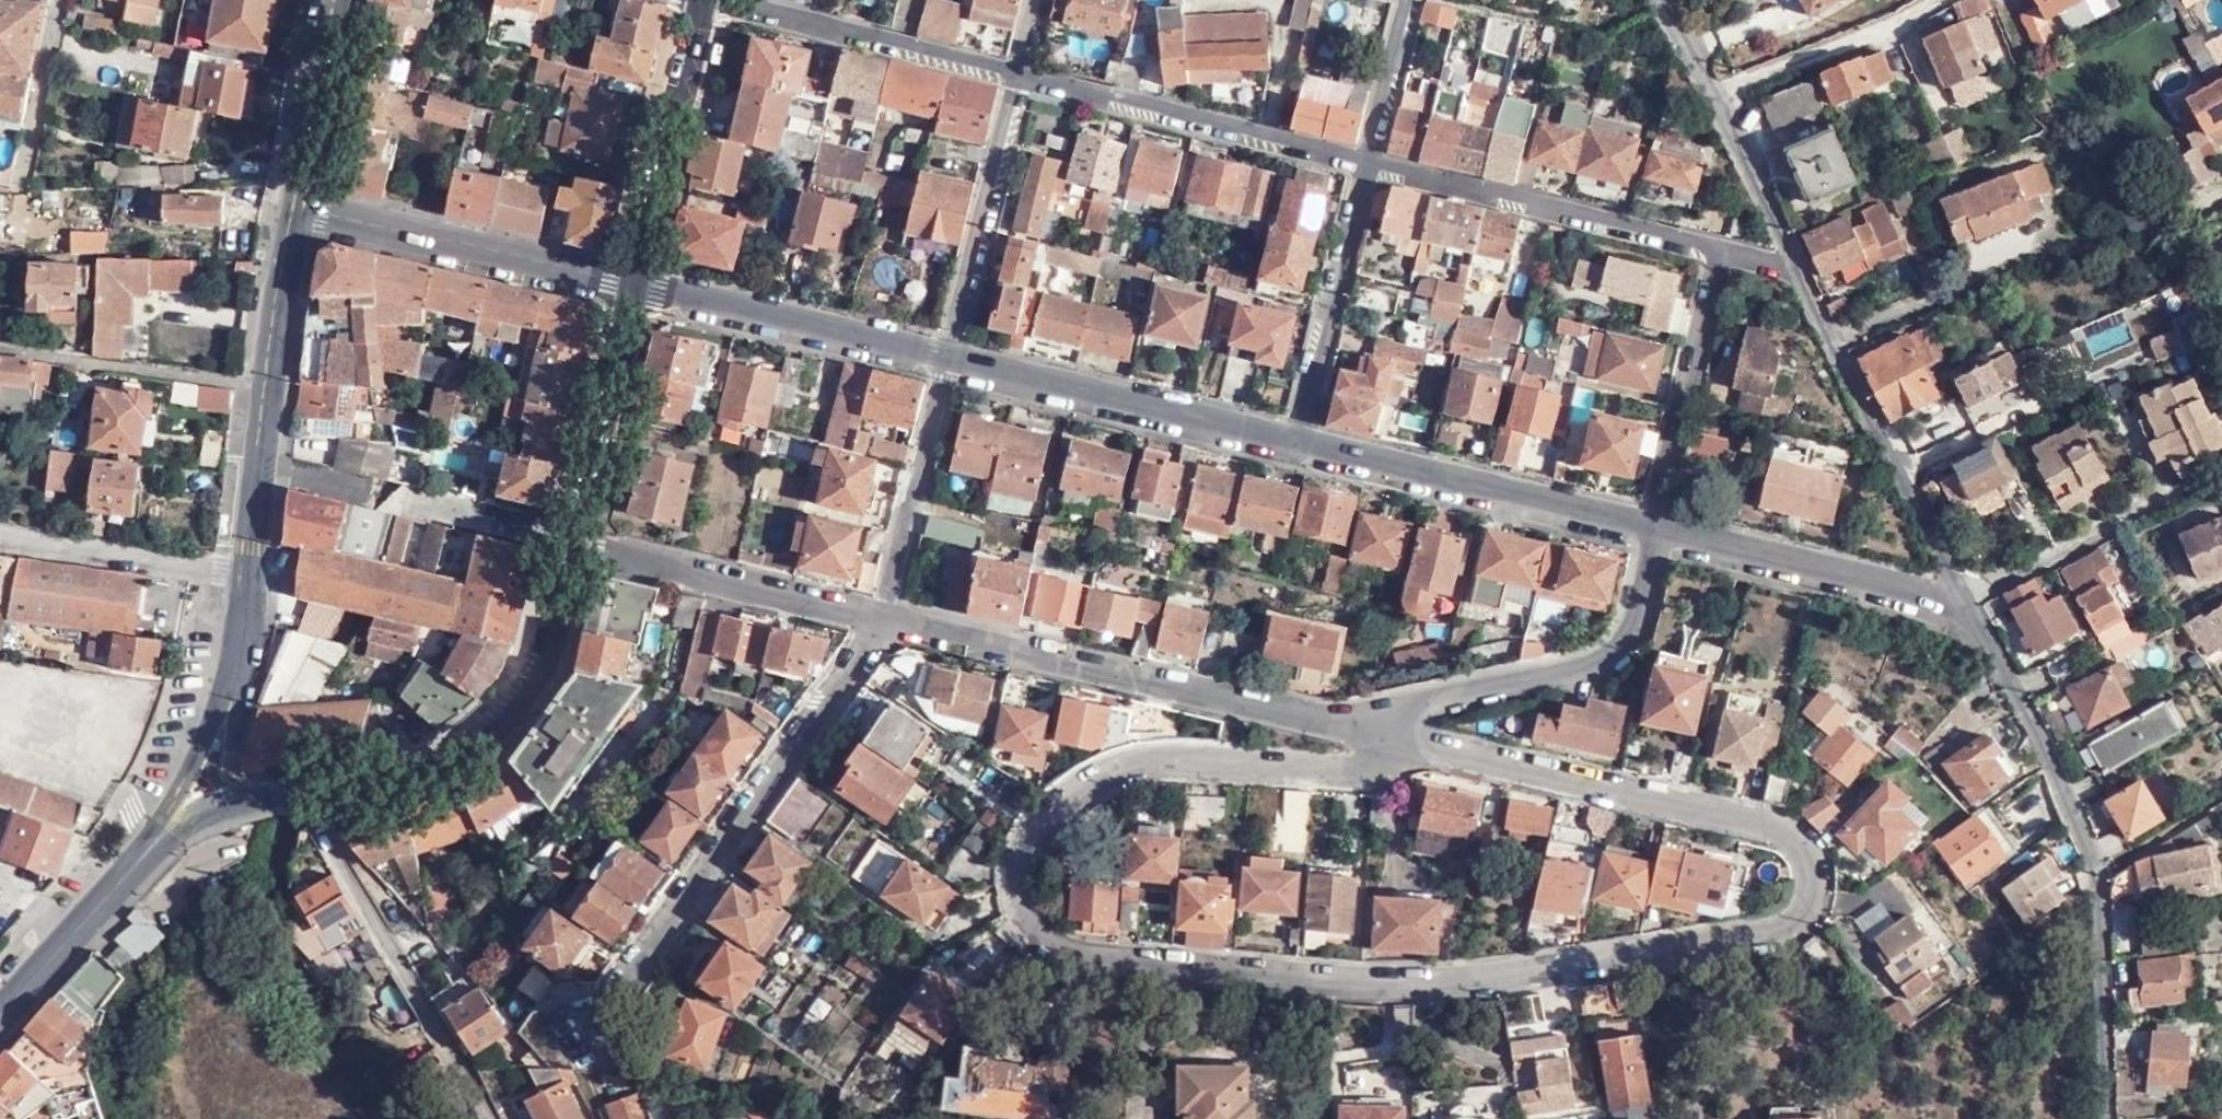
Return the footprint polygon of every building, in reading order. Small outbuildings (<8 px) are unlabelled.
[(127,13),(130,0),(99,0),(98,6),(127,13)] [(127,13),(125,19),(155,25),(161,5),(157,5),(158,0),(130,0),(127,13)] [(173,44),(191,48),(263,62),(276,0),(183,0),(173,44)] [(410,4),(390,0),(372,0),(365,34),(402,42),(406,24),(410,4)] [(436,0),(390,0),(410,4),(434,9),(436,0)] [(553,15),(556,0),(497,0),(495,5),(517,10),(519,6),(538,10),(538,12),(553,15)] [(667,4),(652,0),(624,0),(615,37),(635,42),(657,47),(667,4)] [(957,41),(966,5),(948,0),(929,0),(921,33),(957,41)] [(1023,0),(977,0),(973,15),(1016,27),(1023,0)] [(1128,0),(1058,0),(1056,7),(1070,11),(1067,20),(1117,34),(1119,31),(1131,33),(1137,12),(1125,8),(1128,0)] [(1290,25),(1306,29),(1314,0),(1295,0),(1290,25)] [(1306,29),(1302,46),(1298,62),(1307,65),(1324,0),(1314,0),(1306,29)] [(1804,3),(1814,20),(1850,0),(1809,0),(1804,3)] [(1956,3),(1962,21),(1966,20),(1991,8),(1985,0),(1964,0),(1956,3)] [(2051,18),(2058,15),(2084,2),(2087,0),(2041,0),(2051,18)] [(1422,2),(1417,24),(1451,31),(1456,9),(1422,2)] [(2084,2),(2058,15),(2067,31),(2093,18),(2084,2)] [(1180,5),(1180,3),(1154,7),(1157,33),(1160,55),(1164,84),(1188,84),(1187,71),(1184,45),(1181,16),(1180,5)] [(25,71),(40,5),(0,4),(0,65),(25,71)] [(434,9),(410,4),(406,24),(430,28),(434,9)] [(517,10),(495,5),(494,14),(535,25),(538,12),(538,10),(519,6),(517,10)] [(2060,36),(2044,6),(2026,14),(2043,45),(2060,36)] [(86,14),(83,25),(116,32),(118,20),(86,14)] [(1264,14),(1181,16),(1184,45),(1267,41),(1264,14)] [(1496,19),(1489,50),(1515,56),(1523,26),(1496,19)] [(1962,21),(1925,38),(1947,88),(1989,69),(1966,20),(1962,21)] [(1461,35),(1463,24),(1455,22),(1453,32),(1461,35)] [(1552,42),(1556,25),(1546,23),(1543,39),(1552,42)] [(1147,57),(1160,55),(1157,33),(1144,35),(1147,57)] [(649,83),(657,47),(635,42),(615,37),(602,34),(593,69),(600,71),(649,83)] [(543,58),(548,39),(536,35),(531,55),(541,57),(543,58)] [(2206,43),(2216,63),(2219,68),(2221,66),(2221,35),(2206,43)] [(815,96),(819,80),(817,79),(806,77),(812,50),(757,36),(747,79),(794,91),(815,96)] [(2221,146),(2221,66),(2219,68),(2216,63),(2206,43),(2202,36),(2186,45),(2193,59),(2194,59),(2204,75),(2204,74),(2210,87),(2187,100),(2201,126),(2209,140),(2195,149),(2183,156),(2190,169),(2191,168),(2200,185),(2218,174),(2210,159),(2218,153),(2216,150),(2221,146)] [(157,41),(140,37),(138,47),(155,51),(157,41)] [(1068,44),(1053,40),(1050,56),(1064,59),(1068,44)] [(190,57),(191,48),(173,44),(157,41),(155,51),(154,54),(170,57),(173,57),(187,60),(189,60),(190,57)] [(1267,41),(1184,45),(1187,71),(1188,84),(1233,82),(1233,70),(1270,70),(1270,41),(1267,41)] [(422,58),(437,62),(440,46),(427,42),(424,51),(422,58)] [(854,110),(879,116),(883,101),(893,59),(845,47),(836,85),(835,89),(832,101),(831,104),(854,110)] [(400,81),(406,58),(362,50),(358,72),(393,79),(395,80),(400,81)] [(554,50),(552,60),(569,64),(572,55),(554,50)] [(1899,81),(1889,52),(1866,60),(1866,59),(1827,72),(1838,103),(1899,81)] [(187,82),(204,86),(210,61),(190,57),(189,60),(187,60),(185,73),(188,75),(187,82)] [(552,60),(543,58),(541,57),(536,76),(565,84),(564,86),(578,89),(570,123),(553,119),(546,142),(609,158),(623,99),(595,92),(600,71),(593,69),(569,64),(552,60)] [(951,74),(893,59),(883,101),(941,116),(951,74)] [(252,69),(210,61),(204,86),(187,82),(182,103),(198,106),(200,107),(211,109),(242,115),(252,69)] [(1307,74),(1293,127),(1357,144),(1375,74),(1344,66),(1339,82),(1307,74)] [(1441,80),(1439,84),(1461,89),(1465,74),(1444,66),(1441,80)] [(32,77),(0,70),(0,108),(24,114),(32,77)] [(391,89),(393,79),(358,72),(349,122),(399,134),(425,139),(431,116),(468,126),(470,117),(472,105),(474,102),(413,88),(412,94),(391,89)] [(951,74),(941,116),(936,132),(986,144),(1001,87),(951,74)] [(1826,106),(1811,74),(1758,94),(1772,127),(1826,106)] [(1420,158),(1439,84),(1441,80),(1431,77),(1426,96),(1422,112),(1402,107),(1400,106),(1388,149),(1420,158)] [(794,91),(747,79),(732,138),(747,142),(787,152),(818,159),(820,147),(827,121),(814,118),(810,131),(786,125),(789,112),(794,91)] [(819,80),(815,96),(820,98),(832,101),(835,89),(836,85),(819,80)] [(1489,101),(1492,84),(1474,80),(1473,86),(1470,97),(1489,101)] [(1420,158),(1452,166),(1463,122),(1457,121),(1466,90),(1461,89),(1439,84),(1420,158)] [(1402,107),(1422,112),(1426,96),(1405,91),(1402,107)] [(128,92),(124,113),(140,117),(145,96),(128,92)] [(1527,100),(1505,94),(1505,95),(1502,105),(1523,111),(1527,100)] [(192,133),(194,129),(198,106),(182,103),(163,99),(161,99),(145,96),(140,117),(134,144),(188,155),(192,133)] [(1547,103),(1541,120),(1562,126),(1567,108),(1547,103)] [(1577,169),(1589,125),(1592,112),(1592,110),(1569,104),(1567,108),(1562,126),(1541,120),(1537,120),(1528,156),(1537,158),(1577,169)] [(490,122),(493,109),(472,105),(470,117),(490,122)] [(24,114),(0,108),(0,124),(21,129),(22,127),(24,114)] [(516,112),(493,109),(490,122),(489,130),(511,137),(516,112)] [(1643,125),(1592,112),(1589,125),(1593,126),(1582,171),(1642,185),(1650,154),(1635,150),(1638,140),(1643,125)] [(124,113),(117,141),(134,144),(140,117),(124,113)] [(349,122),(338,174),(346,187),(385,197),(399,134),(349,122)] [(1452,166),(1485,174),(1496,130),(1463,122),(1452,166)] [(1858,181),(1834,124),(1782,146),(1805,203),(1858,181)] [(1516,183),(1517,181),(1523,155),(1530,128),(1520,125),(1517,136),(1496,130),(1485,174),(1516,182),(1516,183)] [(1964,126),(1945,135),(1956,160),(1975,151),(1964,126)] [(2209,140),(2201,126),(2187,135),(2195,149),(2209,140)] [(691,168),(696,170),(692,184),(734,194),(747,142),(732,138),(705,131),(704,136),(699,135),(691,168)] [(1069,136),(1050,131),(1047,142),(1067,147),(1069,136)] [(1125,144),(1083,133),(1072,176),(1114,186),(1125,144)] [(871,146),(824,134),(820,147),(818,159),(815,169),(840,175),(849,177),(860,179),(863,180),(866,169),(866,166),(871,146)] [(1956,160),(1945,135),(1923,144),(1934,170),(1956,160)] [(1130,184),(1172,194),(1182,149),(1142,138),(1130,184)] [(1653,144),(1638,140),(1635,150),(1650,154),(1653,144)] [(1679,146),(1659,141),(1650,176),(1681,184),(1698,188),(1706,153),(1679,146)] [(1073,159),(1034,151),(1015,227),(1043,234),(1045,229),(1055,232),(1057,221),(1049,219),(1051,209),(1060,211),(1065,191),(1073,159)] [(1242,211),(1253,167),(1189,151),(1179,195),(1190,198),(1242,211)] [(1973,196),(1985,225),(2020,209),(2020,210),(2023,214),(2039,207),(2032,190),(2061,178),(2050,151),(1977,182),(1982,193),(1973,196)] [(1530,184),(1537,158),(1528,156),(1523,155),(1517,181),(1530,184)] [(196,179),(194,162),(193,162),(165,164),(166,182),(177,181),(196,179)] [(145,165),(140,165),(142,183),(158,182),(158,164),(146,165),(145,165)] [(122,184),(142,183),(140,165),(121,166),(122,184)] [(920,181),(866,166),(866,169),(863,180),(886,186),(918,194),(920,181)] [(10,187),(13,167),(4,170),(0,170),(0,187),(10,187)] [(489,174),(458,167),(448,211),(494,222),(496,211),(496,210),(503,178),(489,174)] [(1276,173),(1253,167),(1242,211),(1265,218),(1276,173)] [(1291,178),(1278,226),(1314,236),(1330,176),(1299,168),(1296,180),(1291,178)] [(902,202),(914,205),(906,240),(959,254),(977,182),(923,169),(920,181),(918,194),(886,186),(882,199),(882,200),(901,205),(902,202)] [(578,189),(563,185),(554,225),(554,228),(552,236),(598,247),(603,245),(612,238),(625,184),(598,178),(581,174),(578,189)] [(551,189),(503,178),(496,210),(496,211),(494,222),(541,234),(551,189)] [(863,180),(860,179),(855,192),(882,199),(886,186),(863,180)] [(223,195),(177,194),(177,181),(166,182),(158,182),(155,183),(154,194),(153,220),(223,222),(223,215),(227,215),(227,201),(223,200),(223,195)] [(1968,185),(1973,196),(1982,193),(1977,182),(1968,185)] [(1881,183),(1862,188),(1860,188),(1863,202),(1884,197),(1881,183)] [(1169,206),(1172,194),(1130,184),(1127,195),(1169,206)] [(1695,200),(1698,188),(1681,184),(1678,195),(1695,200)] [(1382,227),(1421,238),(1432,194),(1393,185),(1376,192),(1371,215),(1384,219),(1382,227)] [(1968,231),(1985,225),(1973,196),(1968,185),(1952,192),(1968,231)] [(1920,212),(1911,187),(1901,191),(1903,198),(1897,200),(1905,218),(1920,212)] [(849,230),(856,202),(807,190),(793,241),(818,247),(820,243),(837,248),(842,228),(849,230)] [(1484,208),(1432,194),(1421,238),(1417,253),(1425,255),(1428,240),(1444,244),(1449,245),(1465,249),(1461,264),(1470,266),(1484,208)] [(1107,232),(1114,203),(1094,198),(1086,226),(1107,232)] [(1239,225),(1242,211),(1190,198),(1187,212),(1239,225)] [(742,201),(737,217),(746,219),(766,225),(771,208),(742,201)] [(1870,257),(1874,268),(1909,254),(1889,204),(1869,212),(1874,226),(1859,230),(1854,218),(1810,235),(1826,274),(1866,259),(1867,259),(1870,257)] [(687,205),(676,252),(734,267),(746,219),(737,217),(726,214),(688,205),(687,205)] [(1523,218),(1484,208),(1470,266),(1465,287),(1454,332),(1488,340),(1493,320),(1470,315),(1481,270),(1506,276),(1523,218)] [(2024,215),(2023,214),(2020,210),(2020,209),(1985,225),(1987,231),(2024,215)] [(1265,218),(1242,211),(1239,225),(1261,231),(1264,222),(1265,218)] [(1301,286),(1314,236),(1278,226),(1273,225),(1260,276),(1256,288),(1277,293),(1280,280),(1301,286)] [(1028,286),(1041,240),(1013,233),(1000,279),(1008,280),(1028,286)] [(1440,259),(1444,244),(1428,240),(1425,255),(1440,259)] [(1101,255),(1051,243),(1048,256),(1101,269),(1105,256),(1101,255)] [(318,292),(317,294),(354,295),(379,294),(379,253),(336,244),(322,249),(318,292)] [(1449,245),(1446,260),(1447,260),(1461,264),(1465,249),(1449,245)] [(379,294),(379,322),(391,321),(392,299),(427,307),(436,266),(379,253),(379,294)] [(1423,263),(1425,255),(1417,253),(1415,262),(1423,263)] [(195,290),(197,259),(100,255),(100,261),(99,286),(97,344),(96,353),(125,357),(127,324),(135,324),(138,293),(154,295),(154,287),(195,290)] [(1101,269),(1155,283),(1159,269),(1105,256),(1101,269)] [(1686,317),(1690,299),(1675,295),(1679,276),(1607,256),(1604,265),(1577,258),(1570,285),(1643,304),(1639,325),(1671,334),(1675,319),(1686,317)] [(205,259),(197,259),(195,290),(203,290),(205,259)] [(91,264),(33,262),(31,307),(50,309),(49,319),(76,320),(79,286),(90,287),(91,264)] [(1426,265),(1423,263),(1415,262),(1413,269),(1424,273),(1426,265)] [(1456,285),(1465,287),(1470,266),(1461,264),(1456,285)] [(436,266),(427,307),(480,319),(481,314),(490,278),(436,266)] [(1246,291),(1251,272),(1232,267),(1227,286),(1246,291)] [(1465,287),(1456,285),(1423,276),(1419,293),(1433,297),(1426,325),(1454,332),(1465,287)] [(490,278),(481,314),(508,320),(524,324),(531,325),(537,327),(545,291),(490,278)] [(1029,286),(1028,286),(1008,280),(1004,295),(999,293),(991,322),(1013,329),(1009,344),(1024,348),(1036,301),(1026,298),(1029,286)] [(1210,294),(1162,282),(1149,332),(1198,345),(1210,294)] [(1227,286),(1224,285),(1220,285),(1217,298),(1241,305),(1232,342),(1257,348),(1255,355),(1281,362),(1297,305),(1246,291),(1227,286)] [(586,300),(545,291),(537,327),(551,330),(548,348),(569,352),(585,356),(595,315),(586,300)] [(1082,346),(1093,303),(1045,291),(1034,334),(1082,346)] [(1419,293),(1418,297),(1411,322),(1426,325),(1433,297),(1419,293)] [(451,436),(464,384),(444,380),(437,411),(423,408),(420,418),(406,414),(408,410),(395,408),(394,408),(379,404),(376,386),(391,386),(388,366),(387,366),(380,364),(380,330),(379,322),(379,294),(354,295),(317,294),(312,294),(303,376),(306,377),(325,378),(360,383),(370,384),(372,397),(374,414),(376,422),(396,424),(404,425),(425,430),(439,433),(451,436)] [(1855,309),(1850,297),(1838,301),(1831,305),(1836,317),(1840,315),(1855,309)] [(426,320),(427,307),(392,299),(391,321),(426,320)] [(1519,345),(1528,308),(1501,301),(1492,339),(1519,345)] [(1139,315),(1093,303),(1082,346),(1128,357),(1139,315)] [(2197,315),(2197,313),(2178,322),(2191,349),(2198,345),(2209,341),(2197,315)] [(477,330),(487,333),(504,337),(508,320),(481,314),(480,319),(477,330)] [(1580,334),(1583,321),(1560,316),(1556,329),(1580,334)] [(527,342),(531,325),(524,324),(508,320),(504,337),(516,340),(519,341),(527,342)] [(1488,340),(1454,332),(1426,325),(1411,322),(1407,321),(1405,329),(1409,330),(1407,341),(1426,345),(1427,342),(1485,357),(1493,358),(1502,357),(1505,344),(1488,340)] [(1744,388),(1739,410),(1784,420),(1789,399),(1772,395),(1781,358),(1766,331),(1747,326),(1733,386),(1744,388)] [(1929,326),(1909,335),(1922,361),(1941,352),(1929,326)] [(718,343),(658,328),(647,372),(695,383),(708,386),(718,343)] [(388,366),(420,374),(424,352),(425,340),(380,330),(380,364),(387,366),(388,366)] [(480,361),(487,333),(477,330),(470,357),(480,361)] [(1660,348),(1595,331),(1585,373),(1651,389),(1660,348)] [(1423,355),(1424,346),(1377,335),(1374,344),(1381,347),(1379,354),(1391,357),(1404,360),(1420,364),(1423,355)] [(1922,361),(1909,335),(1861,359),(1891,420),(1939,396),(1922,361)] [(527,355),(530,343),(527,342),(519,341),(516,340),(514,352),(527,355)] [(528,399),(541,346),(530,343),(527,355),(517,396),(528,399)] [(1337,391),(1381,401),(1390,363),(1391,357),(1379,354),(1381,347),(1374,344),(1370,358),(1367,370),(1357,367),(1349,365),(1347,371),(1342,369),(1336,391),(1337,391)] [(541,346),(528,399),(572,409),(585,356),(569,352),(548,348),(541,346)] [(1453,352),(1424,346),(1423,355),(1437,359),(1435,368),(1448,371),(1453,352)] [(444,380),(464,384),(469,363),(424,352),(420,374),(444,380)] [(1447,374),(1454,376),(1456,370),(1499,381),(1510,383),(1514,367),(1453,352),(1448,371),(1447,374)] [(0,354),(0,407),(34,411),(39,375),(48,376),(50,360),(0,354)] [(1529,354),(1525,370),(1553,377),(1557,361),(1529,354)] [(2012,354),(1996,361),(2008,391),(2024,383),(2012,354)] [(802,359),(786,355),(779,381),(794,384),(796,385),(802,359)] [(1360,355),(1357,367),(1367,370),(1370,358),(1360,355)] [(1404,360),(1391,357),(1390,363),(1381,401),(1394,404),(1404,360)] [(778,372),(735,361),(721,419),(724,420),(725,426),(737,429),(747,420),(765,426),(778,372)] [(2008,391),(1996,361),(1961,376),(1974,407),(2008,391)] [(853,449),(872,370),(846,364),(828,443),(853,449)] [(1521,386),(1525,370),(1514,367),(1510,383),(1508,390),(1518,393),(1510,425),(1500,423),(1491,457),(1513,462),(1522,428),(1546,434),(1556,395),(1521,386)] [(926,383),(872,370),(853,449),(905,462),(909,447),(896,443),(901,422),(915,426),(926,383)] [(1490,419),(1499,381),(1456,370),(1454,376),(1446,407),(1490,419)] [(695,383),(647,372),(637,411),(685,424),(695,383)] [(302,411),(320,413),(325,378),(306,377),(302,411)] [(360,383),(325,378),(320,413),(320,415),(356,419),(360,383)] [(2201,453),(2221,444),(2221,430),(2214,410),(2208,413),(2192,378),(2173,387),(2170,382),(2142,395),(2151,416),(2159,435),(2162,435),(2172,456),(2176,465),(2201,453)] [(789,405),(794,384),(779,381),(775,402),(789,405)] [(234,387),(202,382),(200,405),(231,409),(234,387)] [(1590,386),(1576,383),(1573,397),(1586,400),(1590,386)] [(126,390),(99,387),(92,442),(140,449),(145,413),(150,413),(153,393),(151,390),(150,388),(146,388),(127,385),(126,390)] [(1373,434),(1381,401),(1337,391),(1329,423),(1373,434)] [(561,461),(572,409),(528,399),(525,416),(532,418),(528,438),(537,441),(534,455),(536,455),(546,458),(561,461)] [(1386,437),(1394,404),(1381,401),(1373,434),(1386,437)] [(1916,423),(1932,461),(1974,443),(1958,406),(1916,423)] [(1401,409),(1398,424),(1424,429),(1427,415),(1401,409)] [(1644,426),(1594,413),(1583,463),(1631,476),(1644,426)] [(952,465),(996,476),(1009,426),(964,414),(952,465)] [(2159,435),(2151,416),(2139,421),(2157,462),(2172,456),(2162,435),(2159,435)] [(361,420),(358,437),(378,439),(376,422),(361,420)] [(2087,484),(2089,487),(2112,476),(2083,422),(2061,433),(2058,434),(2036,447),(2043,460),(2039,462),(2060,498),(2083,486),(2087,484)] [(420,449),(425,430),(404,425),(399,441),(399,445),(420,449)] [(1054,436),(1009,425),(1009,426),(996,476),(993,487),(1038,497),(1054,436)] [(687,438),(708,443),(711,434),(689,429),(687,438)] [(1734,444),(1690,433),(1685,457),(1728,467),(1734,444)] [(718,436),(711,434),(708,443),(712,444),(716,445),(718,436)] [(391,478),(399,445),(399,441),(378,439),(358,437),(344,435),(338,465),(376,475),(385,477),(391,478)] [(2002,452),(1994,435),(1992,436),(1985,439),(1988,446),(1955,462),(1953,460),(1945,463),(1964,500),(2005,480),(1994,456),(2002,452)] [(762,456),(766,440),(753,436),(749,453),(762,456)] [(537,441),(528,438),(524,453),(525,453),(534,455),(537,441)] [(708,443),(687,438),(686,447),(710,454),(712,444),(708,443)] [(1127,453),(1076,440),(1064,485),(1117,498),(1127,453)] [(1197,448),(1182,444),(1178,462),(1166,458),(1168,452),(1146,447),(1130,509),(1140,512),(1144,499),(1172,506),(1183,463),(1193,465),(1195,455),(1197,448)] [(524,453),(496,446),(494,457),(510,461),(503,492),(550,503),(561,461),(546,458),(536,455),(534,455),(525,453),(524,453)] [(877,460),(818,446),(814,462),(828,465),(825,480),(820,502),(864,512),(877,460)] [(52,447),(51,447),(46,486),(66,488),(70,463),(85,464),(87,453),(52,447)] [(682,524),(696,463),(652,452),(644,481),(640,480),(632,511),(682,524)] [(2206,464),(2201,453),(2176,465),(2181,476),(2206,464)] [(140,462),(98,457),(91,506),(134,511),(140,462)] [(1841,476),(1771,459),(1759,505),(1831,523),(1841,476)] [(1184,527),(1227,537),(1239,490),(1243,474),(1199,463),(1184,527)] [(1567,478),(1570,469),(1557,465),(1554,475),(1567,478)] [(1298,488),(1245,475),(1234,521),(1286,534),(1298,488)] [(820,502),(825,480),(809,476),(804,497),(820,502)] [(2206,487),(2213,502),(2221,497),(2221,479),(2206,487)] [(2093,495),(2089,487),(2087,484),(2083,486),(2060,498),(2066,509),(2093,495)] [(286,540),(306,545),(306,543),(386,562),(398,513),(375,507),(306,491),(291,487),(286,540)] [(1354,498),(1307,487),(1297,529),(1344,541),(1354,498)] [(1169,519),(1172,506),(1144,499),(1140,512),(1169,519)] [(1092,528),(1116,531),(1118,509),(1095,507),(1092,528)] [(975,543),(980,523),(940,514),(927,510),(923,529),(975,543)] [(401,566),(412,517),(398,513),(386,562),(401,566)] [(1410,525),(1363,513),(1353,556),(1400,567),(1410,525)] [(856,588),(871,592),(878,566),(864,563),(865,560),(853,558),(861,527),(813,516),(812,521),(804,550),(801,562),(858,577),(856,588)] [(2180,535),(2199,578),(2221,568),(2221,516),(2180,535)] [(792,546),(804,550),(812,521),(799,517),(792,546)] [(1050,536),(1054,524),(1042,521),(1040,534),(1050,536)] [(422,570),(438,574),(449,525),(432,522),(422,570)] [(1450,590),(1464,538),(1423,528),(1410,580),(1411,582),(1407,594),(1407,598),(1408,600),(1409,602),(1410,604),(1412,605),(1413,606),(1415,608),(1417,608),(1419,609),(1421,609),(1424,608),(1427,607),(1432,601),(1436,587),(1450,590)] [(679,529),(675,545),(688,548),(692,532),(679,529)] [(1472,601),(1500,608),(1504,593),(1524,598),(1528,585),(1533,586),(1543,542),(1489,529),(1472,601)] [(541,548),(483,534),(472,581),(512,591),(528,595),(541,548)] [(1139,536),(1136,545),(1172,554),(1174,545),(1139,536)] [(1569,542),(1547,537),(1546,542),(1544,551),(1537,580),(1600,596),(1607,597),(1617,559),(1568,548),(1569,542)] [(422,621),(516,643),(528,595),(512,591),(472,581),(438,574),(422,570),(401,566),(386,562),(306,543),(306,545),(302,594),(311,596),(353,606),(371,609),(422,621)] [(2100,547),(2060,568),(2094,631),(2095,631),(2103,648),(2108,644),(2114,658),(2144,642),(2137,629),(2130,633),(2121,616),(2122,615),(2106,585),(2116,579),(2108,563),(2100,547)] [(761,565),(764,554),(740,549),(738,559),(761,565)] [(796,558),(765,550),(764,554),(761,565),(792,573),(796,558)] [(1032,567),(1036,554),(1020,551),(1018,564),(1032,567)] [(946,606),(967,612),(976,568),(979,556),(958,552),(946,606)] [(0,554),(0,658),(10,617),(22,557),(0,554)] [(1338,594),(1347,557),(1335,554),(1326,591),(1338,594)] [(979,556),(976,568),(1015,577),(1018,564),(979,556)] [(10,617),(94,628),(156,636),(157,621),(139,618),(145,574),(22,557),(10,617)] [(1032,570),(1032,567),(1018,564),(1015,577),(976,568),(967,612),(1021,623),(1023,610),(1025,603),(1030,580),(1032,570)] [(1023,610),(1081,623),(1083,617),(1091,584),(1032,570),(1030,580),(1025,603),(1023,610)] [(655,612),(661,586),(615,575),(609,574),(599,579),(579,669),(587,670),(595,672),(625,679),(634,640),(641,642),(649,611),(655,612)] [(2001,593),(2009,608),(2038,591),(2031,578),(2001,593)] [(1596,608),(1600,596),(1537,580),(1534,593),(1596,608)] [(1139,595),(1091,584),(1083,617),(1081,623),(1130,636),(1134,616),(1139,595)] [(2038,591),(2009,608),(2024,636),(2019,638),(2028,655),(2074,628),(2057,595),(2044,601),(2038,591)] [(704,607),(707,597),(685,592),(677,622),(699,628),(700,623),(704,607)] [(1520,613),(1524,598),(1504,593),(1500,608),(1520,613)] [(1160,600),(1139,595),(1134,616),(1155,621),(1160,600)] [(332,638),(353,606),(311,596),(299,631),(332,638)] [(1202,643),(1210,611),(1167,601),(1157,644),(1199,654),(1202,643)] [(2204,615),(2201,610),(2185,619),(2194,634),(2198,632),(2210,653),(2221,646),(2221,603),(2204,615)] [(766,623),(704,607),(700,623),(699,628),(682,691),(753,700),(756,690),(756,687),(714,683),(716,667),(710,665),(713,653),(734,657),(756,663),(766,623)] [(422,621),(371,609),(368,617),(358,633),(370,637),(366,652),(399,660),(403,645),(414,647),(422,621)] [(1331,673),(1340,631),(1272,614),(1263,656),(1331,673)] [(422,656),(444,670),(482,696),(495,680),(506,663),(516,643),(422,621),(414,647),(409,664),(414,667),(422,656)] [(1131,652),(1148,656),(1153,632),(1155,624),(1143,621),(1131,652)] [(826,638),(775,625),(766,664),(806,674),(813,649),(823,651),(826,638)] [(156,636),(94,628),(91,654),(104,655),(106,650),(116,651),(113,666),(157,673),(163,637),(156,636)] [(262,703),(313,702),(321,688),(327,679),(351,643),(332,638),(299,631),(298,630),(262,703)] [(1394,665),(1446,653),(1443,639),(1391,651),(1394,665)] [(1540,641),(1521,645),(1518,659),(1542,653),(1540,641)] [(1706,678),(1710,662),(1661,650),(1644,719),(1693,731),(1706,678)] [(2206,663),(2199,651),(2189,657),(2196,669),(2206,663)] [(884,659),(870,678),(894,695),(916,665),(918,656),(907,652),(898,656),(891,664),(884,659)] [(437,679),(444,670),(422,656),(414,667),(428,675),(437,679)] [(752,677),(756,663),(734,657),(731,672),(752,677)] [(2121,661),(2069,686),(2088,725),(2127,704),(2119,688),(2131,682),(2121,661)] [(929,696),(937,665),(923,662),(917,693),(916,695),(934,719),(950,729),(982,736),(986,718),(938,707),(940,699),(929,696)] [(1726,665),(1710,662),(1706,678),(1715,681),(1722,682),(1726,665)] [(937,665),(929,696),(940,699),(938,707),(986,718),(995,678),(937,664),(937,665)] [(406,691),(410,695),(438,728),(462,715),(475,703),(482,696),(444,670),(437,679),(428,675),(419,681),(414,685),(406,691)] [(595,672),(587,670),(518,762),(541,789),(551,802),(575,831),(585,816),(592,807),(616,774),(597,760),(622,724),(643,740),(658,722),(682,691),(625,679),(595,672)] [(321,688),(313,702),(374,698),(372,679),(347,681),(347,685),(327,679),(321,688)] [(882,699),(864,685),(838,722),(856,734),(882,699)] [(786,721),(756,690),(753,700),(776,723),(780,728),(786,721)] [(1846,783),(1875,751),(1843,723),(1851,713),(1823,690),(1805,713),(1823,728),(1805,749),(1846,783)] [(1784,718),(1787,707),(1769,703),(1732,694),(1728,709),(1716,755),(1756,765),(1758,755),(1774,759),(1784,718)] [(1062,740),(1095,747),(1101,748),(1126,740),(1133,711),(1068,696),(1059,739),(1062,740)] [(374,698),(313,702),(309,750),(309,757),(359,750),(374,698)] [(1625,708),(1588,699),(1585,708),(1564,704),(1560,720),(1537,715),(1532,735),(1614,755),(1625,708)] [(930,727),(892,700),(865,737),(915,772),(920,766),(909,759),(915,749),(920,752),(932,735),(928,731),(930,727)] [(313,702),(262,703),(245,768),(309,757),(309,750),(313,702)] [(999,743),(1017,747),(1040,753),(1042,747),(1046,730),(1050,714),(1008,704),(999,743)] [(2165,705),(2087,747),(2103,777),(2181,735),(2165,705)] [(729,710),(698,751),(730,774),(760,731),(729,710)] [(616,774),(626,762),(643,740),(622,724),(597,760),(616,774)] [(1920,755),(1927,746),(1902,725),(1887,744),(1906,761),(1920,755)] [(1049,748),(1053,732),(1046,730),(1042,747),(1049,748)] [(702,811),(730,774),(698,751),(671,731),(665,738),(693,758),(671,789),(702,811)] [(1974,803),(2011,780),(2000,763),(1998,758),(2002,755),(1990,737),(1949,763),(1973,803),(1974,803)] [(1094,757),(1095,747),(1062,740),(1057,763),(1073,767),(1087,760),(1094,757)] [(899,799),(914,777),(862,742),(833,781),(886,818),(899,799)] [(1937,745),(1925,752),(1933,765),(1945,759),(1937,745)] [(1040,753),(1017,747),(1014,759),(1037,765),(1045,767),(1048,754),(1040,753)] [(536,812),(551,802),(541,789),(518,762),(514,756),(491,773),(465,788),(481,828),(527,798),(536,812)] [(2009,758),(2000,763),(2011,780),(2019,774),(2009,758)] [(1967,807),(1973,803),(1949,763),(1942,767),(1967,807)] [(76,831),(88,801),(0,770),(0,803),(19,810),(76,831)] [(1771,772),(1764,800),(1784,805),(1792,777),(1771,772)] [(825,790),(800,773),(769,817),(794,833),(825,790)] [(928,788),(914,777),(899,799),(913,810),(928,788)] [(2164,817),(2142,781),(2107,802),(2130,838),(2164,817)] [(1893,782),(1841,832),(1858,851),(1866,843),(1885,862),(1920,828),(1900,808),(1911,798),(1893,782)] [(1439,830),(1473,838),(1482,798),(1430,785),(1420,826),(1439,830)] [(1390,786),(1373,794),(1372,813),(1371,821),(1389,822),(1390,786)] [(419,848),(481,828),(465,788),(412,807),(414,815),(419,848)] [(1226,795),(1190,792),(1186,830),(1204,832),(1205,818),(1224,820),(1226,795)] [(973,811),(979,802),(967,794),(961,803),(973,811)] [(1817,801),(1800,808),(1820,828),(1840,809),(1828,795),(1817,801)] [(2033,831),(2049,819),(2031,795),(2015,807),(2033,831)] [(670,800),(644,837),(672,857),(698,820),(670,800)] [(1550,807),(1512,802),(1508,824),(1547,830),(1550,807)] [(19,810),(0,803),(0,860),(2,856),(19,810)] [(414,815),(412,807),(342,829),(345,833),(373,863),(397,857),(411,883),(414,883),(416,890),(426,891),(419,848),(414,815)] [(592,807),(585,816),(596,824),(603,814),(592,807)] [(994,807),(986,819),(1000,829),(1009,818),(994,807)] [(1606,836),(1612,812),(1597,808),(1591,832),(1606,836)] [(59,876),(76,831),(19,810),(2,856),(59,876)] [(1989,811),(1978,818),(2005,856),(2016,848),(1989,811)] [(1149,818),(1147,829),(1180,833),(1181,823),(1149,818)] [(2005,856),(1978,818),(1943,842),(1970,879),(2005,856)] [(2210,819),(2158,849),(2172,847),(2174,855),(2206,850),(2200,842),(2214,834),(2210,819)] [(979,851),(996,830),(981,820),(965,841),(979,851)] [(1684,826),(1665,822),(1658,855),(1676,859),(1684,826)] [(1180,833),(1147,829),(1137,827),(1133,870),(1176,876),(1180,833)] [(1685,828),(1682,838),(1690,839),(1693,830),(1685,828)] [(1473,838),(1439,830),(1435,854),(1477,865),(1483,841),(1473,838)] [(783,901),(811,861),(771,833),(747,866),(764,878),(760,885),(783,901)] [(619,839),(604,859),(613,865),(627,845),(619,839)] [(1594,850),(1549,839),(1530,915),(1553,921),(1557,908),(1579,913),(1594,850)] [(613,865),(602,880),(639,906),(642,908),(648,913),(652,906),(643,899),(663,871),(627,845),(613,865)] [(1128,870),(1131,847),(1118,845),(1116,868),(1128,870)] [(2140,895),(2141,900),(2160,897),(2161,900),(2191,894),(2192,901),(2216,897),(2211,867),(2208,849),(2206,850),(2174,855),(2172,847),(2158,849),(2157,850),(2159,859),(2152,860),(2135,868),(2140,895)] [(1734,860),(1687,848),(1677,892),(1700,897),(1724,903),(1722,913),(1744,909),(1749,889),(1728,885),(1734,860)] [(567,878),(579,863),(562,850),(551,866),(567,878)] [(1652,861),(1607,851),(1596,894),(1642,905),(1652,861)] [(1300,856),(1248,852),(1242,905),(1295,912),(1300,856)] [(2051,856),(2042,861),(2055,879),(2064,873),(2051,856)] [(950,914),(965,893),(911,857),(884,892),(923,921),(936,904),(950,914)] [(604,859),(593,873),(602,880),(613,865),(604,859)] [(2055,879),(2042,861),(2004,889),(2029,926),(2049,911),(2060,903),(2069,898),(2056,882),(2055,879)] [(1673,873),(1655,868),(1649,893),(1667,898),(1673,873)] [(2112,900),(2140,895),(2135,868),(2120,878),(2111,891),(2112,900)] [(1356,877),(1311,872),(1306,926),(1325,928),(1351,931),(1356,877)] [(1185,873),(1184,881),(1215,884),(1216,877),(1185,873)] [(309,960),(311,961),(345,942),(333,921),(341,917),(352,937),(362,931),(332,878),(294,900),(308,924),(300,928),(296,922),(282,931),(309,960)] [(1098,929),(1120,932),(1120,930),(1121,927),(1121,926),(1121,921),(1119,920),(1123,884),(1078,878),(1073,915),(1086,918),(1086,921),(1086,924),(1098,929)] [(639,906),(602,880),(579,913),(614,940),(639,906)] [(779,906),(757,888),(753,893),(736,881),(711,916),(761,953),(786,919),(776,911),(779,906)] [(1215,884),(1184,881),(1179,923),(1187,924),(1224,928),(1225,928),(1226,916),(1233,917),(1235,896),(1228,896),(1229,886),(1215,884)] [(1121,926),(1136,928),(1139,902),(1141,885),(1126,884),(1124,899),(1121,921),(1121,926)] [(1698,908),(1700,897),(1677,892),(1673,908),(1691,913),(1698,908)] [(1439,897),(1378,893),(1374,943),(1435,947),(1439,897)] [(1724,903),(1700,897),(1698,908),(1722,913),(1724,903)] [(113,939),(140,966),(169,939),(142,911),(113,939)] [(555,912),(531,947),(563,971),(571,960),(581,966),(595,949),(584,940),(588,936),(555,912)] [(1938,961),(1909,916),(1876,939),(1883,951),(1878,955),(1896,983),(1894,984),(1906,1000),(1930,985),(1922,971),(1938,961)] [(2216,917),(2207,919),(2209,932),(2217,931),(2216,917)] [(2195,920),(2199,951),(2220,949),(2217,931),(2209,932),(2207,919),(2195,920)] [(2167,922),(2140,925),(2143,959),(2172,955),(2167,922)] [(1221,947),(1224,928),(1187,924),(1185,943),(1221,947)] [(1297,943),(1299,928),(1290,926),(1289,941),(1297,943)] [(1325,928),(1306,926),(1304,943),(1323,946),(1325,928)] [(1808,938),(1802,944),(1818,965),(1831,956),(1814,933),(1808,938)] [(764,966),(729,941),(701,979),(736,1005),(764,966)] [(114,950),(104,961),(111,967),(113,969),(116,971),(126,961),(114,950)] [(111,967),(104,961),(98,956),(96,955),(58,997),(88,1021),(104,1002),(105,997),(121,976),(116,971),(113,969),(111,967)] [(388,973),(377,955),(364,962),(375,980),(388,973)] [(2181,995),(2176,961),(2176,958),(2141,962),(2144,986),(2129,989),(2131,1006),(2182,999),(2181,995)] [(2194,959),(2176,961),(2181,995),(2197,992),(2194,959)] [(936,1052),(972,1000),(952,985),(950,977),(941,971),(934,972),(930,970),(902,1011),(903,1013),(896,1023),(936,1052)] [(1578,985),(1583,1013),(1608,1011),(1603,982),(1578,985)] [(484,987),(448,1008),(476,1051),(511,1030),(484,987)] [(728,1012),(690,997),(670,1054),(709,1067),(728,1012)] [(89,1062),(104,1002),(88,1021),(85,1028),(85,1035),(89,1062)] [(1881,1015),(1894,1033),(1913,1020),(1900,1002),(1881,1015)] [(1396,1040),(1414,1040),(1414,1020),(1414,1003),(1396,1003),(1396,1040)] [(80,1030),(52,1004),(8,1054),(35,1080),(85,1035),(85,1028),(81,1029),(80,1030)] [(1562,1017),(1507,1025),(1520,1112),(1545,1108),(1544,1098),(1558,1096),(1560,1106),(1576,1104),(1562,1017)] [(522,1029),(513,1041),(533,1069),(553,1067),(522,1029)] [(2152,1033),(2147,1072),(2145,1091),(2164,1094),(2165,1083),(2185,1086),(2188,1058),(2190,1037),(2152,1033)] [(1651,1104),(1650,1098),(1643,1055),(1637,1056),(1633,1034),(1601,1038),(1611,1104),(1612,1109),(1651,1104)] [(35,1080),(59,1100),(47,1109),(52,1118),(80,1118),(85,1117),(81,1109),(97,1105),(94,1091),(89,1075),(89,1062),(85,1035),(35,1080)] [(1051,1118),(1060,1118),(1067,1060),(1063,1054),(1052,1052),(1043,1057),(1042,1068),(985,1061),(986,1050),(968,1047),(962,1080),(950,1079),(946,1105),(1051,1118)] [(35,1080),(8,1054),(0,1063),(0,1105),(35,1080)] [(1255,1098),(1247,1098),(1247,1065),(1180,1064),(1179,1088),(1187,1088),(1186,1118),(1254,1118),(1255,1098)] [(523,1069),(533,1089),(513,1099),(522,1118),(580,1118),(569,1092),(557,1068),(553,1067),(533,1069),(523,1069)] [(571,1070),(557,1068),(569,1092),(579,1088),(571,1070)] [(59,1100),(35,1080),(0,1105),(0,1106),(9,1116),(12,1118),(32,1118),(47,1109),(59,1100)] [(877,1095),(842,1090),(839,1109),(874,1113),(877,1095)] [(1545,1108),(1560,1106),(1558,1096),(1544,1098),(1545,1108)] [(1650,1098),(1651,1104),(1612,1109),(1611,1104),(1607,1105),(1609,1118),(1651,1118),(1661,1118),(1658,1096),(1650,1098)] [(639,1101),(609,1113),(612,1118),(647,1118),(639,1101)] [(9,1116),(0,1106),(0,1118),(6,1118),(9,1116)] [(1401,1106),(1341,1107),(1341,1118),(1401,1118),(1401,1106)] [(1818,1116),(1802,1118),(1800,1106),(1767,1112),(1765,1118),(1818,1118),(1818,1116)]
